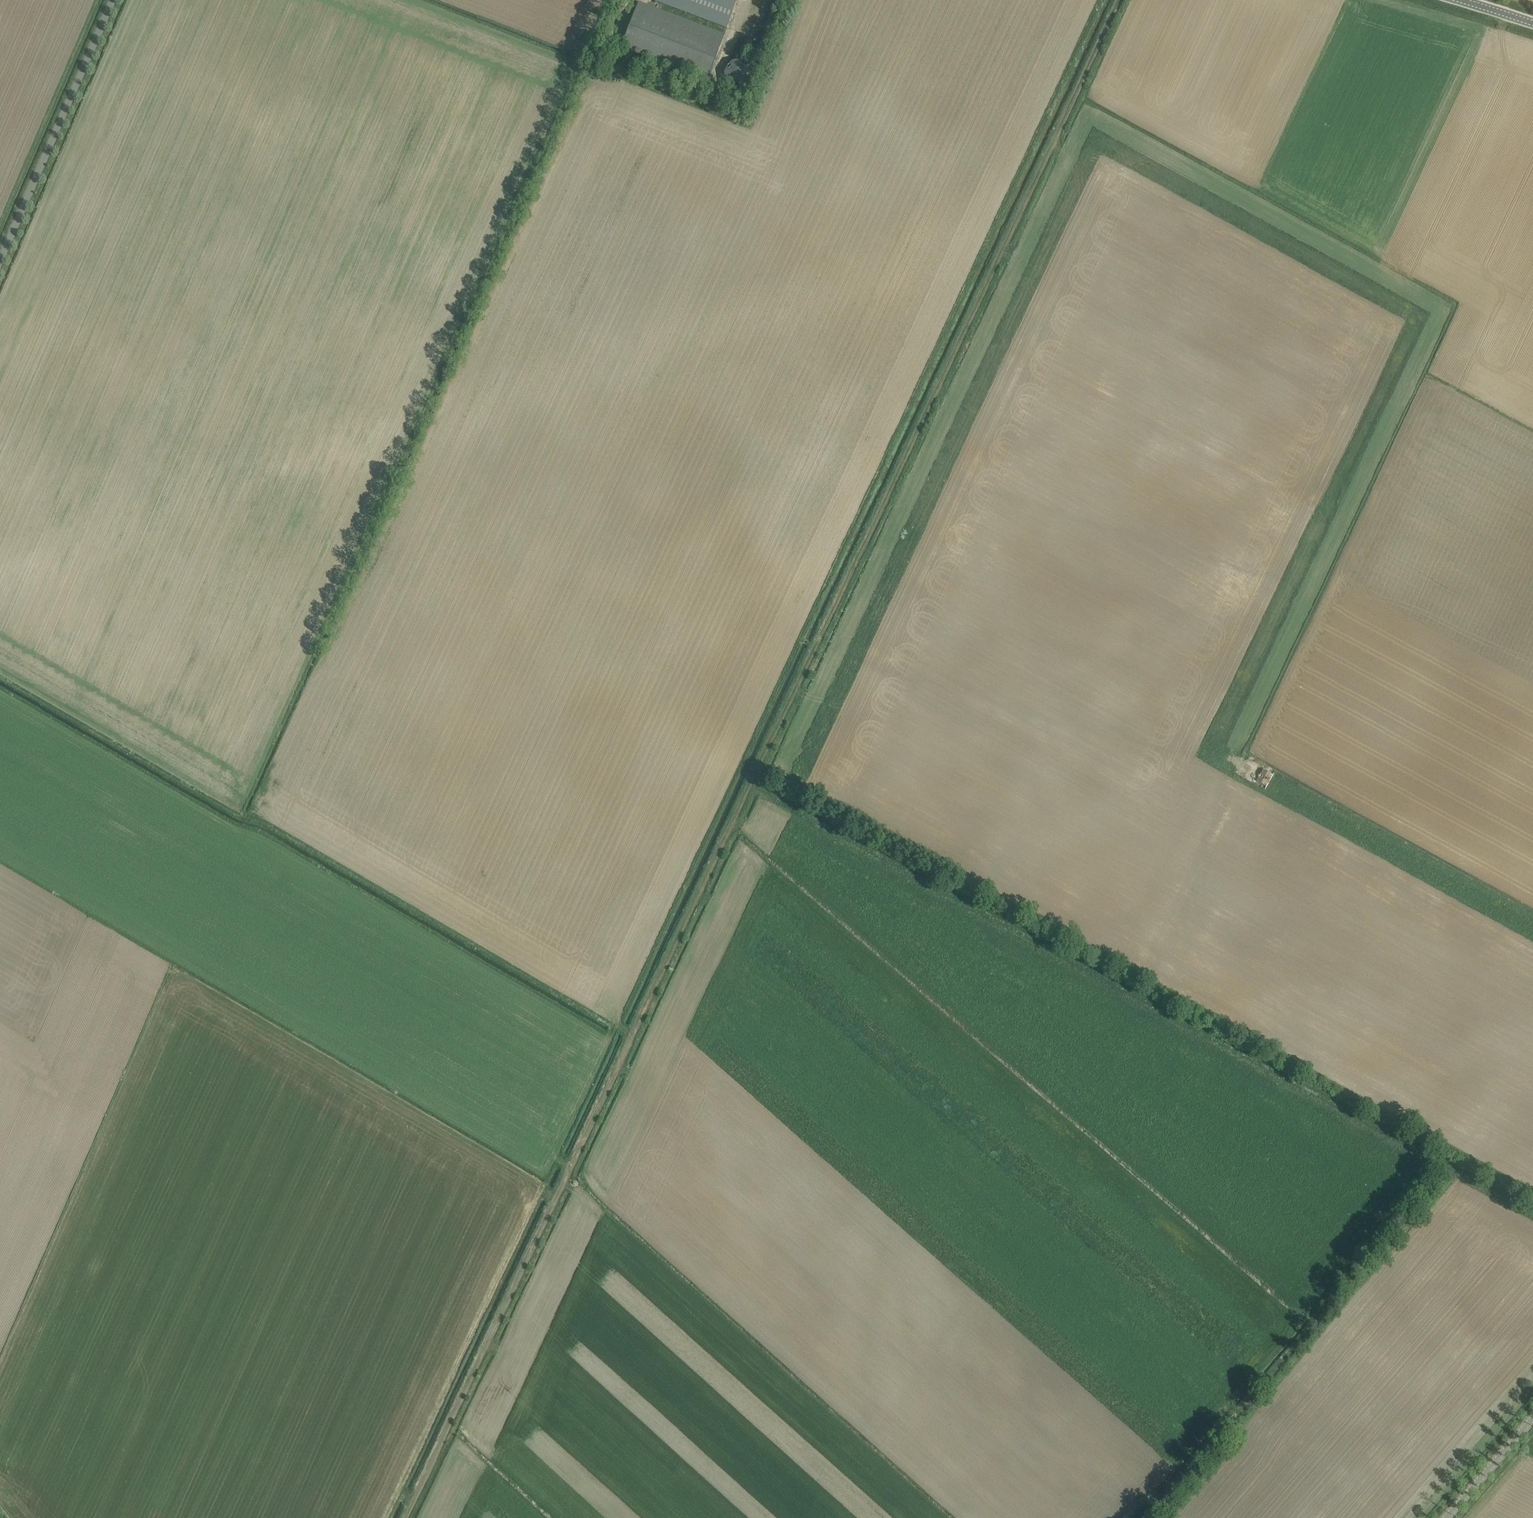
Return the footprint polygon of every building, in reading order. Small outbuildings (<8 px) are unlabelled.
[(726,28),(736,0),(651,0),(726,28)] [(724,35),(638,2),(620,48),(706,81),(724,35)] [(741,88),(752,67),(733,58),(723,80),(741,88)] [(1264,769),(1258,782),(1270,787),(1276,775),(1264,769)]
